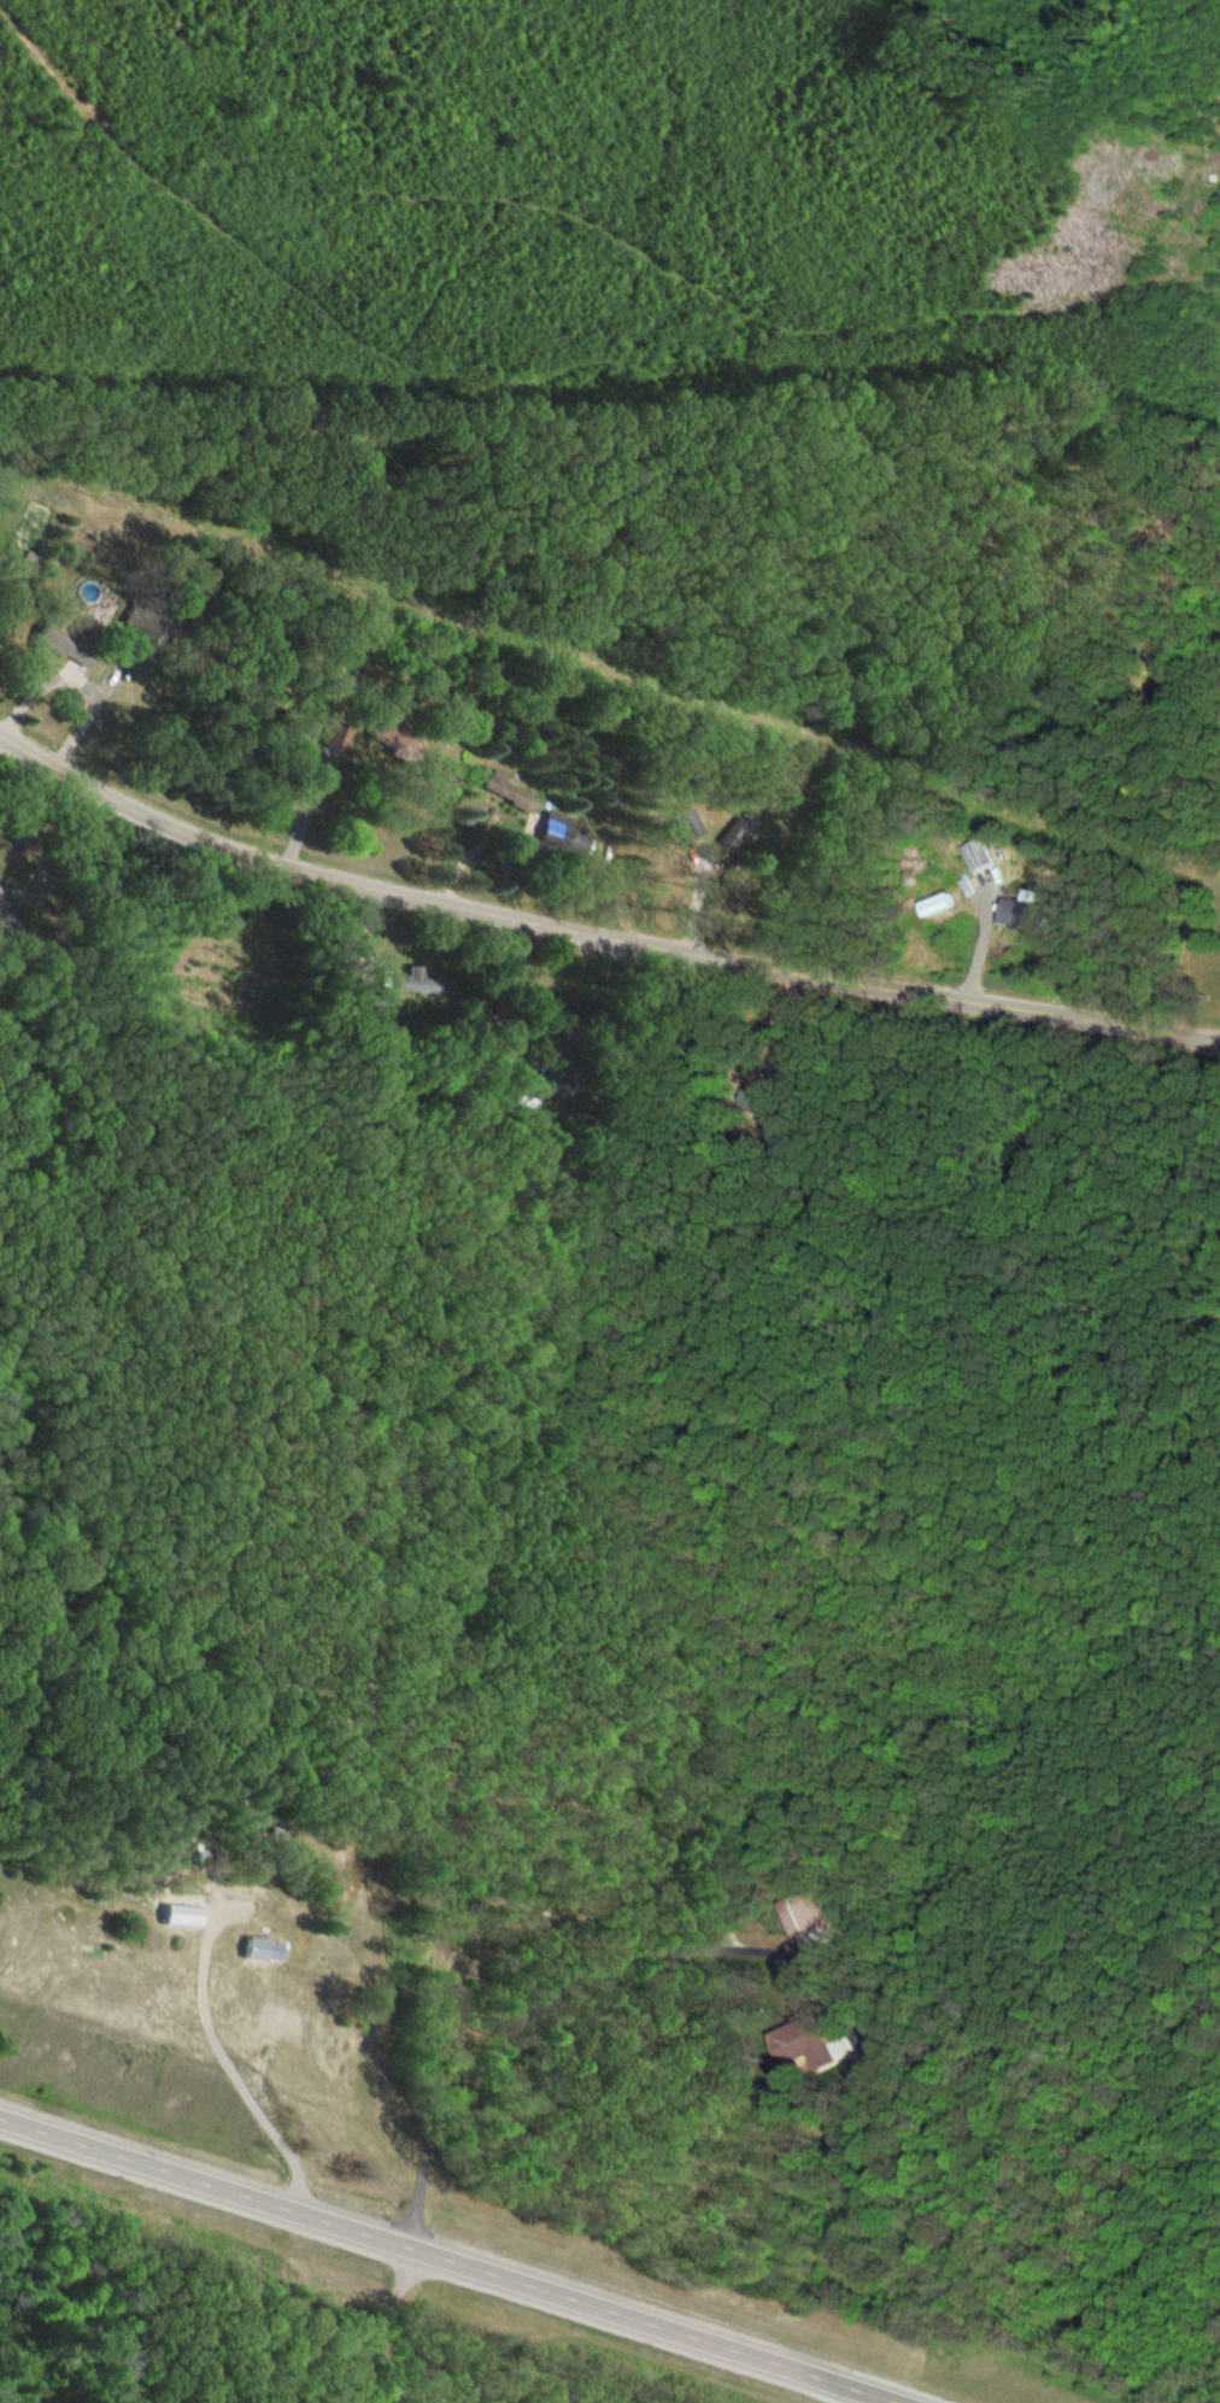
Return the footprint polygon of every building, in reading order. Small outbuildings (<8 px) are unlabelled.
[(309,727),(318,729),(322,711),(314,709),(309,727)] [(429,749),(377,724),(368,742),(420,767),(429,749)] [(532,810),(536,793),(512,787),(515,774),(485,766),(477,796),(532,810)] [(705,834),(695,807),(672,815),(682,843),(705,834)] [(995,870),(986,838),(964,844),(973,876),(995,870)] [(956,911),(955,897),(921,900),(922,914),(956,911)] [(769,2031),(784,2065),(810,2055),(817,2072),(837,2063),(815,2012),(769,2031)]
